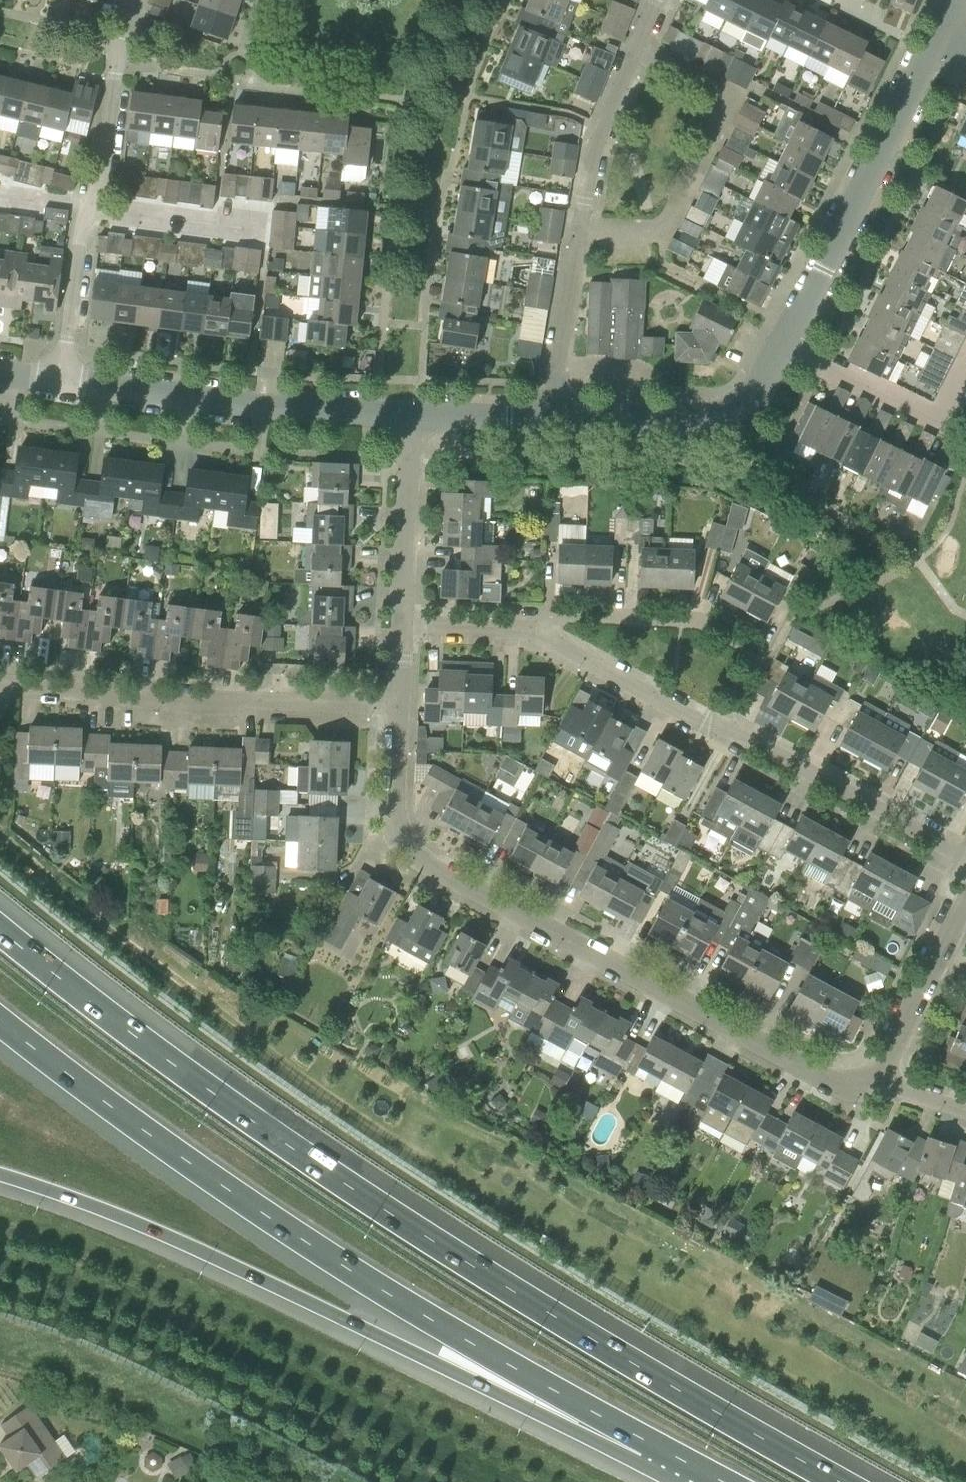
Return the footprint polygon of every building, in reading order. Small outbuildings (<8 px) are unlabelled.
[(241,0),(201,0),(199,5),(235,18),(241,0)] [(567,0),(530,0),(526,10),(530,12),(527,20),(566,36),(571,24),(560,19),(568,0),(567,0)] [(736,0),(709,0),(704,10),(726,20),(736,0)] [(726,20),(720,31),(741,41),(761,0),(736,0),(726,20)] [(771,0),(761,0),(741,41),(762,52),(766,46),(764,45),(784,6),(782,6),(771,0)] [(889,3),(912,13),(917,0),(891,0),(889,3)] [(607,16),(629,25),(635,10),(613,1),(607,16)] [(785,55),(806,12),(784,1),(782,6),(784,6),(764,45),(766,46),(785,55)] [(199,5),(191,28),(228,40),(235,18),(199,5)] [(166,19),(168,12),(153,6),(150,14),(166,19)] [(805,65),(826,22),(806,12),(785,55),(805,65)] [(622,40),(629,25),(607,16),(601,32),(622,40)] [(543,63),(544,62),(557,67),(566,45),(564,43),(566,36),(527,20),(524,27),(520,25),(510,49),(543,63)] [(825,75),(847,32),(826,22),(805,65),(825,75)] [(671,26),(663,41),(671,45),(669,49),(682,55),(692,37),(671,26)] [(846,85),(863,51),(868,42),(847,32),(825,75),(824,76),(845,87),(846,85)] [(705,62),(712,47),(692,37),(682,55),(695,62),(697,58),(705,62)] [(616,56),(618,48),(611,45),(608,52),(616,56)] [(715,71),(724,53),(712,47),(705,62),(702,68),(713,73),(715,71)] [(497,81),(530,94),(543,63),(510,49),(497,81)] [(867,95),(884,61),(863,51),(846,85),(867,95)] [(725,76),(734,58),(724,53),(715,71),(725,76)] [(745,63),(734,58),(725,76),(724,79),(735,84),(745,63)] [(603,88),(609,72),(588,63),(581,79),(603,88)] [(735,84),(747,90),(757,69),(745,63),(735,84)] [(7,77),(0,104),(0,116),(20,120),(29,83),(7,77)] [(575,94),(597,103),(603,88),(581,79),(575,94)] [(68,117),(91,123),(100,86),(76,80),(72,94),(73,94),(68,117)] [(52,89),(29,83),(20,120),(42,126),(52,89)] [(777,84),(774,91),(789,99),(792,91),(777,84)] [(73,94),(72,94),(52,89),(42,126),(65,132),(68,117),(73,94)] [(133,92),(128,130),(151,133),(156,95),(133,92)] [(798,94),(794,101),(809,109),(813,101),(798,94)] [(178,98),(156,95),(151,133),(173,136),(178,98)] [(178,98),(173,136),(195,139),(197,139),(200,111),(201,111),(202,101),(178,98)] [(744,103),(739,113),(760,124),(765,113),(744,103)] [(815,112),(830,119),(834,111),(819,104),(815,112)] [(234,105),(230,143),(254,146),(258,108),(234,105)] [(281,110),(258,108),(254,146),(276,148),(281,110)] [(503,114),(526,118),(528,112),(504,108),(503,114)] [(299,150),(303,112),(281,110),(276,148),(275,164),(297,166),(299,150)] [(194,148),(219,152),(223,114),(201,111),(200,111),(197,139),(195,139),(194,148)] [(508,151),(514,117),(478,111),(472,146),(508,151)] [(828,123),(849,133),(855,121),(834,111),(830,119),(828,123)] [(322,152),(325,114),(303,112),(299,150),(322,152)] [(823,159),(834,138),(813,128),(816,121),(797,112),(794,118),(787,115),(776,136),(789,142),(823,159)] [(760,124),(739,113),(733,125),(735,126),(754,135),(760,124)] [(325,114),(322,152),(343,155),(344,155),(347,126),(349,126),(350,117),(325,114)] [(365,178),(366,167),(367,167),(371,129),(349,126),(347,126),(344,155),(343,155),(343,164),(342,181),(360,182),(365,178)] [(730,136),(749,145),(754,135),(735,126),(730,136)] [(725,147),(744,156),(749,145),(730,136),(725,147)] [(556,142),(553,158),(576,162),(579,145),(556,142)] [(813,180),(823,159),(789,142),(779,163),(813,180)] [(473,171),(471,179),(498,183),(500,175),(504,175),(508,151),(472,146),(468,170),(473,171)] [(723,146),(717,158),(719,159),(734,166),(734,167),(737,169),(744,156),(725,147),(723,146)] [(2,157),(0,165),(0,173),(6,174),(10,158),(2,156),(2,157)] [(17,160),(10,158),(6,174),(14,176),(17,160)] [(576,162),(553,158),(550,174),(573,178),(576,162)] [(711,164),(704,178),(723,187),(729,174),(730,175),(734,167),(734,166),(719,159),(715,166),(711,164)] [(803,200),(813,180),(779,163),(769,183),(799,198),(803,200)] [(54,169),(46,167),(43,183),(50,185),(54,173),(54,169)] [(74,191),(77,179),(54,173),(50,185),(74,191)] [(142,198),(145,176),(122,173),(120,190),(128,191),(128,196),(142,198)] [(235,198),(235,196),(237,175),(224,174),(222,197),(235,198)] [(247,197),(249,176),(237,175),(235,196),(247,197)] [(167,179),(145,176),(142,198),(156,200),(157,195),(165,196),(167,179)] [(259,201),(262,177),(249,176),(247,197),(246,200),(259,201)] [(262,177),(259,201),(271,202),(274,178),(262,177)] [(702,193),(699,200),(714,207),(717,200),(716,200),(723,187),(704,178),(698,190),(702,193)] [(177,204),(177,202),(180,181),(167,179),(165,196),(164,203),(177,204)] [(501,183),(498,183),(471,179),(470,187),(462,185),(458,211),(495,217),(501,183)] [(191,183),(180,181),(177,202),(188,204),(191,183)] [(753,202),(788,219),(799,198),(769,183),(764,181),(753,202)] [(201,205),(204,184),(191,183),(188,204),(201,205)] [(213,209),(216,186),(204,184),(201,205),(200,207),(213,209)] [(933,186),(922,209),(956,225),(956,224),(961,213),(965,216),(965,202),(933,186)] [(301,188),(300,197),(317,198),(318,189),(301,188)] [(324,190),(323,199),(340,200),(340,192),(324,190)] [(347,201),(364,203),(365,194),(347,192),(347,201)] [(691,205),(685,218),(703,227),(709,215),(710,216),(714,207),(699,200),(695,207),(691,205)] [(778,239),(788,219),(753,202),(743,222),(778,239)] [(297,213),(296,220),(308,222),(309,205),(297,204),(296,212),(297,213)] [(44,219),(68,222),(69,210),(45,207),(44,219)] [(365,234),(368,211),(330,207),(327,230),(365,234)] [(541,207),(538,224),(561,228),(564,211),(541,207)] [(922,209),(911,231),(943,246),(944,245),(950,233),(958,237),(963,227),(956,224),(956,225),(922,209)] [(296,226),(296,220),(297,213),(296,212),(273,210),(272,223),(296,226)] [(489,250),(495,217),(458,211),(454,236),(458,236),(457,244),(484,249),(489,250)] [(22,216),(0,213),(0,232),(19,235),(22,216)] [(36,218),(22,216),(19,235),(41,238),(44,221),(35,220),(36,218)] [(685,218),(678,231),(682,233),(679,241),(694,248),(697,241),(696,240),(703,227),(685,218)] [(789,244),(778,239),(743,222),(733,243),(747,250),(779,265),(789,244)] [(271,235),(294,237),(296,226),(272,223),(271,235)] [(561,228),(538,224),(536,240),(559,244),(561,228)] [(363,258),(365,234),(327,230),(325,253),(325,254),(363,258)] [(911,231),(901,252),(941,271),(945,273),(952,259),(949,257),(952,249),(944,245),(943,246),(911,231)] [(98,252),(122,256),(125,239),(125,234),(109,232),(108,237),(100,236),(98,252)] [(122,256),(145,259),(148,237),(133,235),(133,240),(125,239),(122,256)] [(271,235),(270,248),(293,250),(294,237),(271,235)] [(145,259),(168,262),(170,245),(161,244),(162,239),(148,237),(145,259)] [(667,249),(688,260),(694,248),(679,241),(673,238),(667,249)] [(168,262),(190,265),(193,243),(178,241),(178,246),(170,245),(168,262)] [(190,265),(213,268),(215,251),(206,250),(207,245),(193,243),(190,265)] [(447,278),(484,284),(488,258),(483,257),(484,249),(457,244),(455,252),(451,252),(447,278)] [(222,252),(215,251),(213,268),(234,271),(237,249),(236,249),(223,247),(222,252)] [(234,271),(246,273),(249,248),(236,247),(236,249),(237,249),(234,271)] [(249,248),(246,273),(259,274),(261,250),(249,248)] [(737,270),(771,286),(781,266),(779,265),(747,250),(737,270)] [(17,253),(6,251),(4,261),(0,260),(0,306),(5,307),(6,302),(11,303),(17,253)] [(323,276),(361,280),(363,258),(325,254),(325,253),(313,251),(311,275),(323,277),(323,276)] [(901,252),(891,273),(931,293),(941,271),(901,252)] [(27,254),(17,253),(11,303),(15,303),(14,308),(21,309),(21,306),(34,308),(35,301),(34,301),(38,266),(26,264),(27,254)] [(56,309),(63,259),(51,257),(50,267),(38,266),(34,301),(35,301),(45,303),(44,312),(51,313),(51,308),(56,309)] [(269,262),(268,270),(276,271),(277,262),(269,262)] [(717,286),(761,308),(771,286),(737,270),(728,265),(717,286)] [(95,281),(90,318),(113,321),(119,284),(120,274),(97,270),(95,281)] [(931,293),(891,273),(880,295),(921,314),(931,293)] [(551,294),(553,277),(531,274),(528,291),(551,294)] [(320,299),(359,303),(361,280),(323,276),(323,277),(311,275),(308,298),(320,299)] [(266,277),(265,295),(267,295),(273,295),(275,278),(266,277)] [(450,311),(477,316),(478,308),(480,308),(484,284),(447,278),(443,302),(451,303),(450,311)] [(643,337),(646,280),(611,279),(611,283),(590,282),(589,313),(586,312),(586,314),(590,314),(587,354),(614,355),(614,359),(636,360),(636,356),(663,357),(664,337),(643,337)] [(955,304),(963,308),(965,309),(965,283),(955,304)] [(142,287),(119,284),(113,321),(136,324),(142,287)] [(164,290),(142,287),(136,324),(159,328),(164,290)] [(186,292),(164,290),(159,328),(181,330),(186,292)] [(545,328),(548,310),(551,294),(528,291),(525,307),(522,324),(545,328)] [(209,295),(186,292),(181,330),(204,333),(209,295)] [(227,332),(228,332),(250,335),(255,297),(231,294),(230,298),(231,298),(227,332)] [(231,298),(230,298),(209,295),(204,333),(227,336),(228,332),(227,332),(231,298)] [(279,308),(280,296),(273,295),(267,295),(266,307),(279,308)] [(869,317),(910,336),(921,314),(880,295),(869,317)] [(359,303),(320,299),(318,320),(318,321),(347,324),(347,325),(356,326),(359,303)] [(676,333),(675,362),(709,363),(710,360),(714,362),(718,355),(714,353),(720,341),(727,345),(740,318),(703,300),(687,333),(676,333)] [(963,308),(958,320),(949,316),(944,326),(965,336),(965,309),(963,308)] [(440,344),(475,350),(480,324),(476,323),(477,316),(450,311),(448,319),(444,318),(440,344)] [(263,316),(261,336),(261,339),(273,341),(276,318),(263,316)] [(859,339),(899,358),(910,336),(869,317),(859,339)] [(288,319),(276,318),(273,341),(286,342),(288,319)] [(344,348),(347,325),(347,324),(318,321),(318,320),(309,319),(306,344),(344,348)] [(517,357),(540,361),(545,328),(522,324),(520,340),(517,357)] [(934,347),(955,357),(959,348),(960,348),(965,336),(944,326),(934,347)] [(859,339),(848,361),(888,380),(899,358),(859,339)] [(923,369),(945,380),(951,366),(955,357),(934,347),(923,369)] [(939,392),(945,380),(923,369),(917,381),(939,392)] [(791,438),(815,450),(820,453),(838,417),(842,411),(832,406),(829,412),(808,402),(791,438)] [(811,458),(822,463),(826,456),(840,463),(841,464),(858,429),(859,429),(863,421),(854,417),(851,423),(838,417),(820,453),(815,450),(811,458)] [(841,464),(840,463),(840,465),(858,474),(858,473),(862,476),(880,440),(881,440),(884,434),(874,429),(871,435),(859,429),(858,429),(841,464)] [(858,474),(854,481),(865,487),(868,479),(884,487),(902,450),(902,451),(905,444),(896,440),(893,446),(881,440),(880,440),(862,476),(858,473),(858,474)] [(50,451),(21,447),(17,473),(2,471),(0,487),(0,504),(9,505),(10,496),(43,500),(50,451)] [(960,447),(959,447),(954,457),(961,460),(965,450),(960,447)] [(902,450),(884,487),(901,495),(905,497),(924,459),(925,460),(927,455),(917,450),(914,456),(902,451),(902,450)] [(74,480),(78,455),(50,451),(43,500),(85,506),(88,482),(74,480)] [(818,472),(822,463),(811,458),(807,467),(814,470),(818,472)] [(134,462),(106,459),(102,484),(88,482),(85,506),(86,506),(84,517),(112,520),(113,509),(115,495),(130,497),(134,462)] [(937,465),(925,460),(924,459),(905,497),(901,495),(897,502),(908,507),(906,511),(922,519),(928,506),(930,507),(951,464),(940,459),(937,465)] [(159,492),(163,466),(134,462),(130,497),(129,508),(144,510),(144,513),(171,517),(173,494),(159,492)] [(357,490),(358,464),(314,462),(313,489),(319,489),(318,503),(348,504),(349,489),(357,490)] [(279,478),(281,464),(268,463),(267,477),(279,478)] [(219,474),(191,470),(187,496),(173,494),(171,517),(198,520),(199,506),(215,508),(219,474)] [(245,503),(248,478),(219,474),(215,508),(231,510),(229,524),(257,528),(260,505),(245,503)] [(944,499),(954,479),(946,475),(936,495),(944,499)] [(490,521),(491,497),(494,497),(495,483),(463,481),(462,494),(443,493),(442,520),(446,520),(481,521),(490,521)] [(861,495),(865,487),(854,481),(850,490),(861,495)] [(262,502),(261,537),(278,537),(279,502),(262,502)] [(908,507),(897,502),(893,511),(904,516),(906,511),(908,507)] [(353,505),(348,504),(318,503),(318,504),(308,503),(307,529),(314,529),(313,543),(343,545),(343,530),(352,530),(353,505)] [(559,514),(560,503),(551,503),(550,513),(559,514)] [(9,505),(0,504),(0,541),(4,542),(5,536),(9,505)] [(618,507),(617,519),(615,519),(614,544),(627,545),(628,519),(629,508),(618,507)] [(559,542),(561,546),(559,581),(585,583),(586,548),(587,526),(559,524),(559,516),(548,516),(546,516),(545,541),(559,542)] [(642,553),(641,585),(666,586),(668,551),(669,538),(641,537),(641,527),(642,519),(628,519),(627,545),(640,545),(639,553),(642,553)] [(501,561),(501,547),(480,546),(481,521),(446,520),(445,546),(464,546),(463,560),(501,561)] [(705,547),(718,551),(725,526),(712,522),(707,539),(705,547)] [(737,529),(725,526),(718,551),(730,554),(737,529)] [(93,552),(95,539),(84,538),(82,550),(93,552)] [(350,571),(351,545),(343,545),(313,543),(313,544),(307,543),(305,569),(311,569),(311,584),(341,585),(342,571),(350,571)] [(612,549),(586,548),(585,583),(611,584),(612,549)] [(747,549),(722,596),(723,596),(720,601),(735,609),(738,604),(744,608),(769,563),(770,562),(747,549)] [(532,550),(531,561),(544,561),(545,551),(532,550)] [(693,587),(694,552),(668,551),(666,586),(693,587)] [(442,597),(476,598),(477,585),(501,586),(501,561),(463,560),(462,571),(444,570),(442,597)] [(264,575),(265,568),(261,563),(253,561),(251,573),(264,575)] [(786,590),(788,586),(800,592),(813,570),(801,563),(793,577),(769,563),(744,608),(767,620),(784,589),(786,590)] [(180,567),(166,565),(165,574),(179,576),(180,567)] [(268,591),(270,581),(261,579),(258,589),(268,591)] [(0,582),(0,629),(0,631),(0,639),(15,641),(20,600),(13,599),(15,584),(0,582)] [(313,625),(343,626),(344,611),(352,612),(353,586),(341,585),(311,584),(309,584),(307,609),(314,609),(313,625)] [(32,643),(33,633),(41,634),(43,618),(54,620),(57,589),(30,585),(28,601),(20,600),(15,641),(32,643)] [(54,620),(64,621),(62,637),(69,638),(68,647),(84,650),(89,609),(81,608),(83,592),(57,589),(54,620)] [(110,643),(112,627),(122,628),(126,598),(99,594),(97,610),(89,609),(84,650),(101,652),(102,642),(110,643)] [(153,659),(158,618),(150,617),(152,601),(126,598),(122,628),(132,630),(130,646),(138,647),(137,657),(153,659)] [(191,638),(196,607),(169,604),(167,620),(158,618),(153,659),(170,661),(171,651),(179,652),(181,636),(191,638)] [(222,668),(227,627),(219,626),(222,610),(196,607),(191,638),(202,639),(199,655),(207,656),(206,666),(222,668)] [(250,646),(261,647),(265,616),(237,612),(235,628),(227,627),(222,668),(239,670),(240,660),(248,661),(250,646)] [(267,624),(266,637),(266,650),(284,651),(284,637),(280,637),(281,624),(267,624)] [(345,668),(346,652),(354,652),(355,627),(343,626),(313,625),(311,625),(309,650),(315,650),(315,666),(345,668)] [(799,646),(805,634),(794,628),(788,640),(799,646)] [(790,667),(775,659),(759,689),(767,693),(759,709),(776,718),(780,711),(791,717),(808,686),(786,674),(790,667)] [(440,722),(440,709),(464,710),(466,664),(441,663),(439,690),(427,690),(425,721),(440,722)] [(861,675),(866,666),(859,663),(854,671),(861,675)] [(503,697),(491,696),(493,665),(466,664),(464,710),(464,711),(489,712),(488,724),(497,725),(502,725),(503,697)] [(791,717),(814,729),(823,714),(836,722),(848,699),(849,699),(852,694),(833,683),(815,674),(808,686),(791,717)] [(502,725),(515,725),(516,714),(542,715),(543,679),(517,678),(516,697),(503,697),(502,725)] [(850,729),(841,744),(864,757),(888,713),(865,701),(862,707),(849,699),(848,699),(836,722),(850,729)] [(612,713),(589,700),(571,734),(594,746),(610,716),(612,713)] [(920,738),(908,732),(911,725),(888,713),(864,757),(887,769),(895,754),(908,761),(920,738)] [(615,762),(633,729),(610,716),(594,746),(592,750),(615,762)] [(29,780),(29,761),(55,762),(56,728),(30,727),(30,733),(16,732),(14,779),(29,780)] [(516,727),(515,727),(504,727),(503,741),(516,741),(516,727)] [(95,771),(96,735),(83,735),(83,729),(56,728),(55,762),(80,763),(80,771),(95,771)] [(95,771),(97,772),(96,789),(107,790),(108,781),(134,782),(135,745),(110,744),(111,736),(96,735),(95,771)] [(442,749),(442,737),(428,736),(428,749),(442,749)] [(683,751),(659,738),(641,772),(664,784),(664,785),(681,755),(683,751)] [(922,768),(914,784),(936,796),(953,765),(954,766),(960,753),(938,740),(935,746),(920,738),(908,761),(922,768)] [(268,765),(269,739),(256,739),(256,756),(255,764),(268,765)] [(348,742),(313,741),(311,766),(347,768),(348,742)] [(174,789),(175,752),(162,752),(163,746),(135,745),(134,782),(160,783),(160,788),(174,789)] [(214,785),(216,749),(189,747),(189,753),(175,752),(174,789),(189,789),(189,784),(214,785)] [(240,791),(241,791),(240,813),(253,813),(253,802),(254,789),(255,764),(256,756),(242,755),(243,750),(216,749),(214,785),(240,786),(240,791)] [(427,764),(427,751),(418,750),(418,764),(427,764)] [(685,800),(703,767),(681,755),(664,785),(664,784),(662,788),(685,800)] [(512,775),(519,763),(507,756),(500,768),(512,775)] [(542,759),(535,771),(547,778),(554,765),(542,759)] [(456,790),(458,787),(461,781),(450,775),(433,765),(423,783),(440,793),(434,803),(446,809),(440,820),(463,832),(479,803),(456,790)] [(954,766),(953,765),(936,796),(959,808),(965,796),(965,772),(954,766)] [(298,792),(346,794),(347,768),(311,766),(299,766),(298,792)] [(605,809),(611,812),(618,815),(638,778),(626,772),(617,788),(605,809)] [(28,790),(29,780),(14,779),(14,789),(28,790)] [(699,817),(704,819),(701,824),(732,840),(758,792),(735,779),(724,799),(712,792),(699,817)] [(253,802),(279,803),(280,791),(254,789),(253,802)] [(770,824),(781,804),(758,792),(732,840),(754,851),(756,847),(768,854),(781,830),(770,824)] [(253,802),(253,813),(253,815),(279,816),(279,803),(253,802)] [(487,846),(493,835),(504,841),(517,818),(515,818),(520,808),(510,802),(503,816),(480,803),(479,803),(463,832),(487,846)] [(335,844),(337,818),(301,816),(299,842),(335,844)] [(826,829),(803,816),(792,836),(781,830),(768,854),(780,860),(785,851),(807,863),(826,829)] [(504,841),(515,847),(509,858),(533,871),(549,841),(526,828),(528,824),(517,818),(504,841)] [(674,820),(663,840),(675,847),(686,826),(674,820)] [(607,856),(621,829),(606,822),(601,831),(574,879),(585,885),(580,895),(603,908),(619,879),(601,869),(607,856)] [(563,873),(574,879),(601,831),(588,824),(572,853),(549,841),(533,871),(557,884),(563,873)] [(838,861),(849,841),(826,829),(807,863),(829,875),(824,884),(836,890),(849,867),(838,861)] [(70,831),(54,831),(53,850),(70,850),(70,831)] [(275,894),(276,880),(276,867),(262,866),(263,840),(252,840),(250,893),(275,894)] [(298,868),(334,870),(335,844),(299,842),(298,868)] [(211,854),(196,852),(194,870),(209,872),(211,854)] [(893,865),(871,853),(860,873),(849,867),(836,890),(848,897),(853,888),(875,899),(893,865)] [(633,910),(645,917),(659,890),(664,882),(628,862),(619,879),(603,908),(627,921),(633,910)] [(915,935),(931,903),(909,893),(916,878),(893,865),(875,899),(865,916),(887,929),(891,923),(915,935)] [(664,882),(660,890),(671,896),(683,873),(671,867),(664,882)] [(103,876),(91,876),(90,889),(102,890),(103,876)] [(377,925),(395,891),(370,878),(359,897),(349,891),(322,939),(340,949),(359,916),(377,925)] [(215,892),(221,889),(217,881),(211,884),(215,892)] [(728,949),(731,951),(738,937),(749,942),(754,932),(751,930),(759,916),(761,917),(766,908),(771,899),(751,889),(743,905),(742,905),(724,940),(728,949)] [(742,905),(747,896),(740,893),(735,901),(742,905)] [(667,898),(649,933),(650,934),(651,932),(675,945),(693,912),(667,898)] [(168,914),(168,900),(158,899),(158,914),(168,914)] [(728,904),(724,911),(713,905),(706,919),(693,912),(675,945),(683,949),(684,958),(696,964),(713,934),(724,940),(742,905),(735,901),(731,899),(728,904)] [(438,927),(443,918),(419,904),(408,923),(397,917),(385,940),(386,940),(392,943),(431,964),(448,933),(438,927)] [(852,941),(858,929),(843,922),(837,934),(852,941)] [(474,967),(486,945),(462,932),(442,969),(444,976),(464,987),(461,992),(472,997),(485,972),(474,967)] [(737,978),(745,983),(764,951),(769,940),(754,932),(749,942),(738,937),(731,951),(717,976),(729,982),(737,978)] [(800,965),(812,943),(801,937),(789,960),(800,965)] [(812,943),(800,965),(811,972),(823,949),(812,943)] [(886,976),(893,965),(859,947),(853,958),(886,976)] [(768,997),(769,998),(789,964),(764,951),(745,983),(769,995),(768,997)] [(300,962),(284,957),(278,975),(294,981),(300,962)] [(520,964),(508,957),(496,978),(485,972),(472,997),(473,998),(472,1000),(495,1012),(503,996),(516,1003),(534,971),(533,970),(531,974),(518,967),(520,964)] [(548,1006),(559,985),(547,978),(545,982),(533,975),(535,971),(534,971),(516,1003),(530,1011),(521,1026),(544,1039),(559,1012),(548,1006)] [(809,975),(790,1009),(815,1023),(833,988),(809,975)] [(859,1018),(851,1014),(858,1001),(833,988),(815,1023),(839,1036),(851,1042),(860,1026),(856,1024),(859,1018)] [(593,1003),(580,996),(569,1018),(559,1012),(544,1039),(581,1059),(589,1043),(588,1042),(606,1010),(605,1010),(603,1013),(591,1006),(593,1003)] [(635,1043),(624,1037),(632,1024),(619,1017),(617,1021),(605,1014),(607,1011),(606,1010),(588,1042),(589,1043),(602,1050),(594,1066),(617,1078),(622,1068),(635,1043)] [(965,1072),(965,1028),(961,1026),(956,1038),(951,1036),(940,1062),(965,1072)] [(653,1036),(646,1049),(635,1043),(622,1068),(636,1075),(639,1068),(661,1080),(678,1049),(653,1036)] [(375,1060),(381,1048),(369,1042),(363,1053),(375,1060)] [(706,1082),(695,1076),(703,1062),(678,1049),(661,1080),(683,1091),(679,1099),(693,1106),(706,1082)] [(442,1073),(427,1083),(434,1095),(450,1085),(442,1073)] [(724,1074),(716,1087),(706,1082),(693,1106),(700,1109),(697,1114),(703,1117),(701,1121),(723,1134),(724,1133),(723,1133),(748,1087),(724,1074)] [(776,1120),(766,1114),(773,1100),(748,1087),(723,1133),(724,1133),(748,1145),(750,1139),(762,1145),(776,1120)] [(509,1105),(501,1093),(490,1101),(499,1112),(509,1105)] [(592,1119),(597,1110),(591,1106),(585,1108),(582,1114),(592,1119)] [(542,1126),(548,1114),(536,1108),(530,1121),(542,1126)] [(773,1151),(780,1144),(802,1156),(819,1125),(794,1112),(787,1125),(776,1120),(762,1145),(773,1151)] [(802,1156),(817,1165),(814,1172),(843,1188),(857,1163),(836,1152),(843,1139),(819,1125),(802,1156)] [(889,1128),(886,1134),(871,1160),(852,1196),(862,1202),(869,1200),(872,1194),(869,1182),(867,1182),(873,1171),(887,1179),(893,1178),(896,1173),(895,1173),(896,1172),(913,1181),(918,1173),(928,1143),(927,1143),(903,1130),(901,1135),(889,1128)] [(927,1143),(928,1143),(918,1173),(955,1185),(956,1184),(963,1163),(965,1154),(965,1143),(943,1135),(941,1141),(929,1137),(927,1143)] [(599,1171),(611,1169),(608,1154),(596,1156),(599,1171)] [(963,1163),(956,1184),(955,1185),(946,1216),(947,1217),(949,1217),(952,1218),(955,1218),(958,1217),(959,1216),(961,1215),(962,1214),(963,1213),(964,1211),(965,1210),(965,1209),(965,1207),(965,1208),(965,1164),(963,1163)] [(651,1176),(636,1171),(632,1184),(647,1189),(651,1176)] [(713,1228),(720,1214),(706,1207),(699,1221),(713,1228)] [(753,1231),(741,1225),(734,1239),(746,1245),(753,1231)] [(908,1279),(912,1268),(903,1265),(899,1276),(908,1279)] [(927,1297),(933,1285),(927,1282),(921,1294),(927,1297)] [(824,1309),(832,1293),(816,1285),(808,1301),(824,1309)] [(938,1342),(920,1333),(914,1345),(932,1354),(938,1342)] [(965,1366),(960,1367),(958,1372),(965,1376),(965,1366)] [(62,1407),(68,1396),(54,1388),(48,1399),(62,1407)] [(55,1442),(30,1405),(1,1425),(10,1438),(0,1445),(0,1446),(14,1466),(18,1463),(21,1468),(28,1463),(38,1478),(76,1451),(64,1435),(55,1442)] [(191,1453),(182,1458),(181,1456),(167,1464),(176,1479),(190,1472),(190,1471),(198,1466),(191,1453)]
